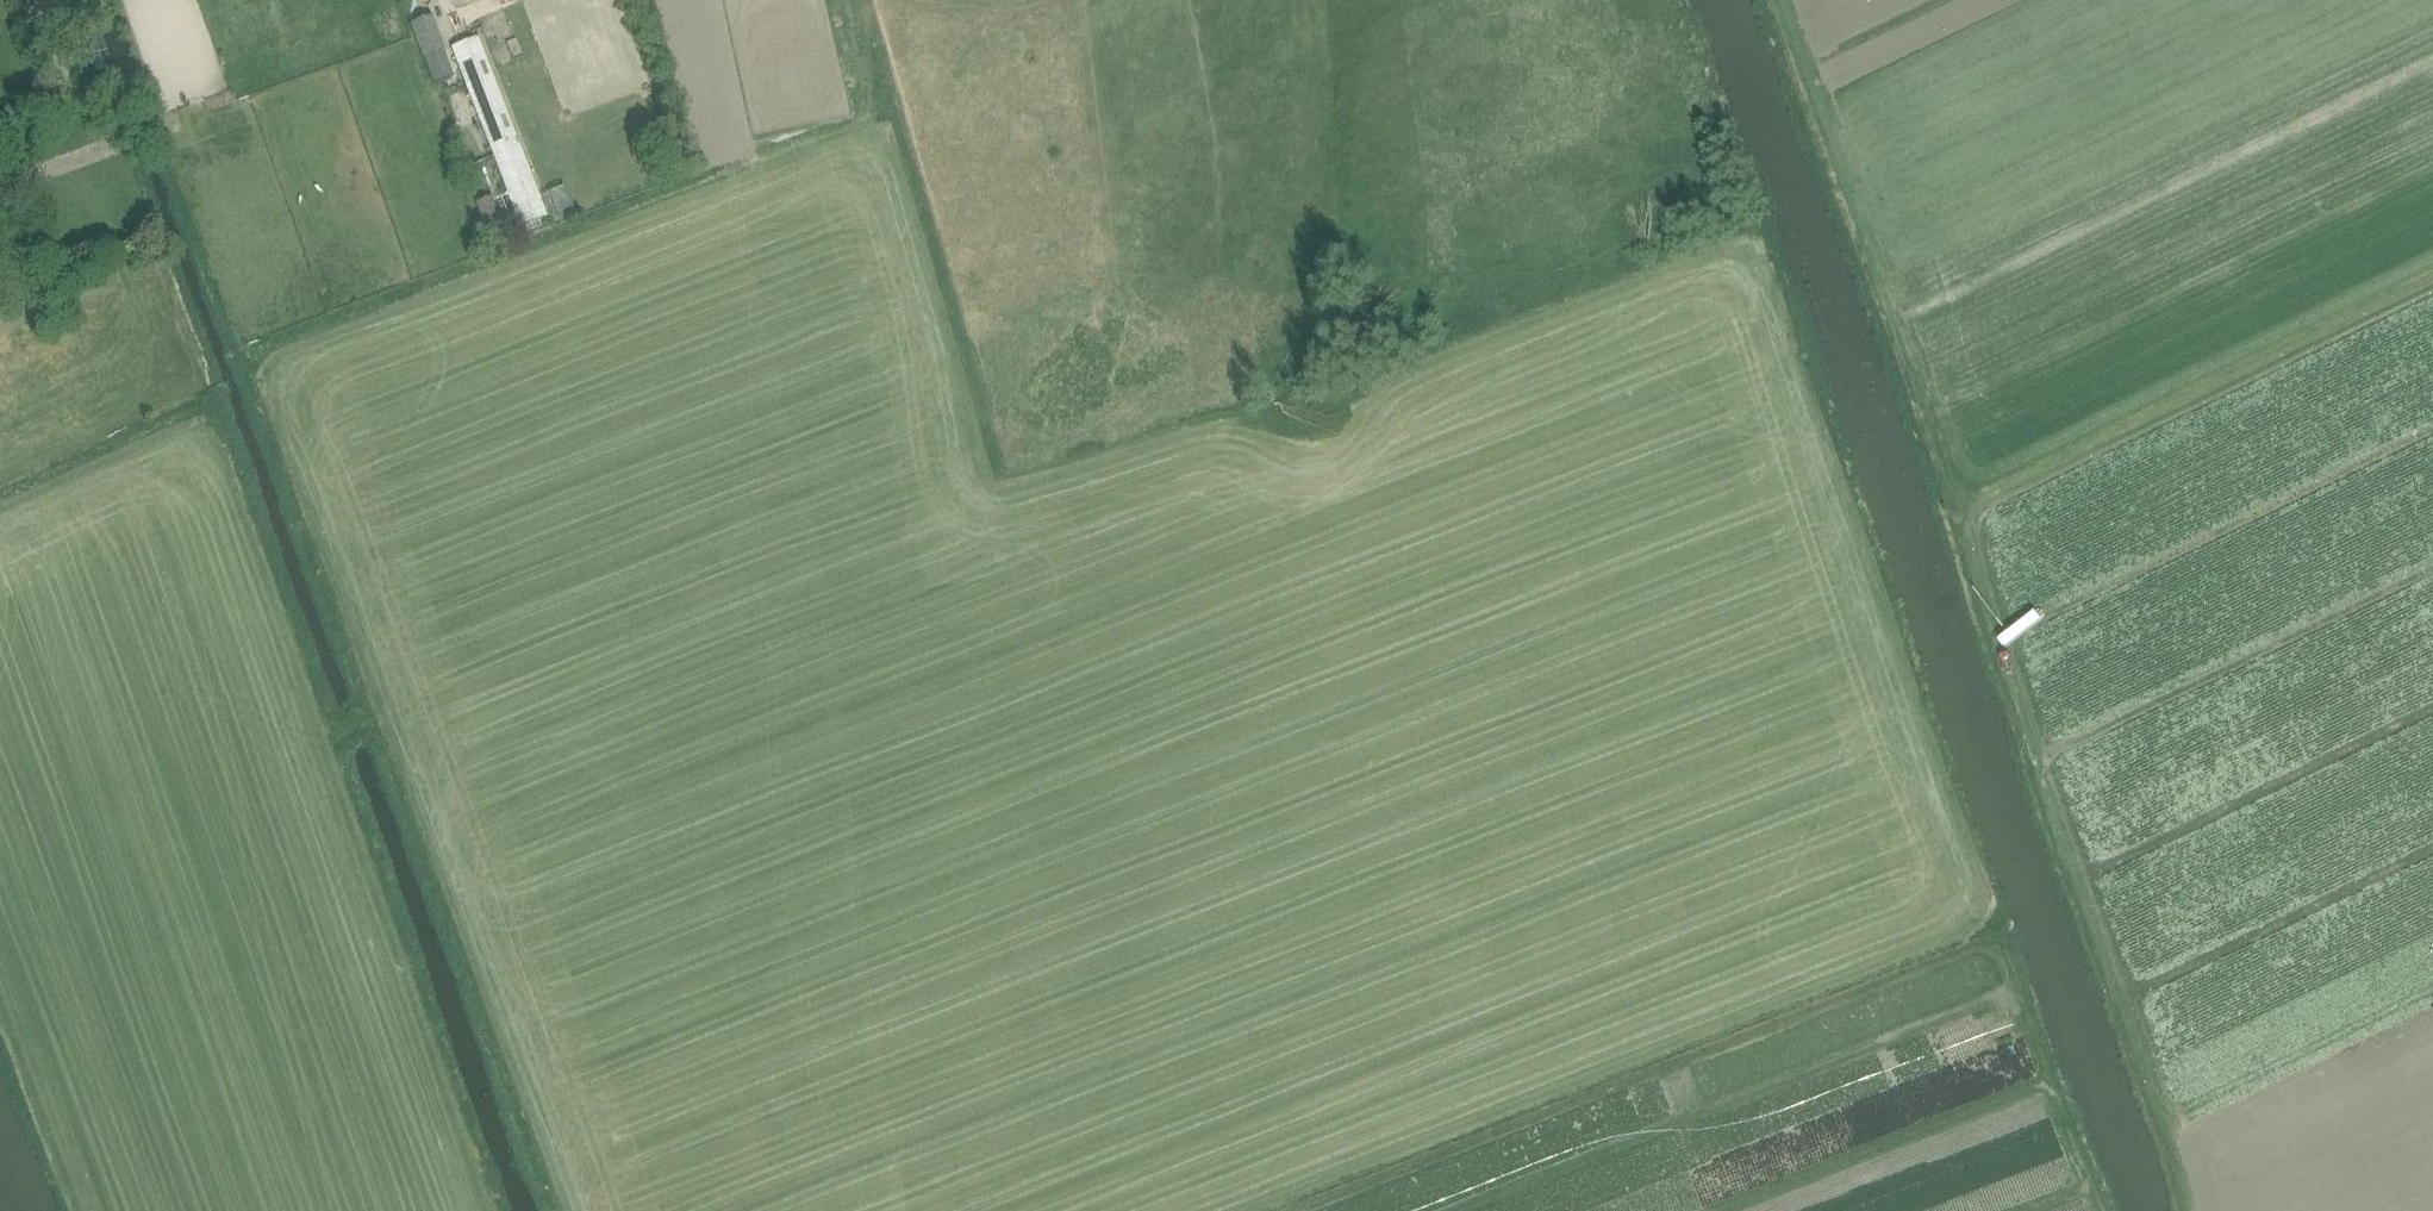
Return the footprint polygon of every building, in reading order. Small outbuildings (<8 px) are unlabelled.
[(600,196),(531,16),(451,47),(520,226),(600,196)]
